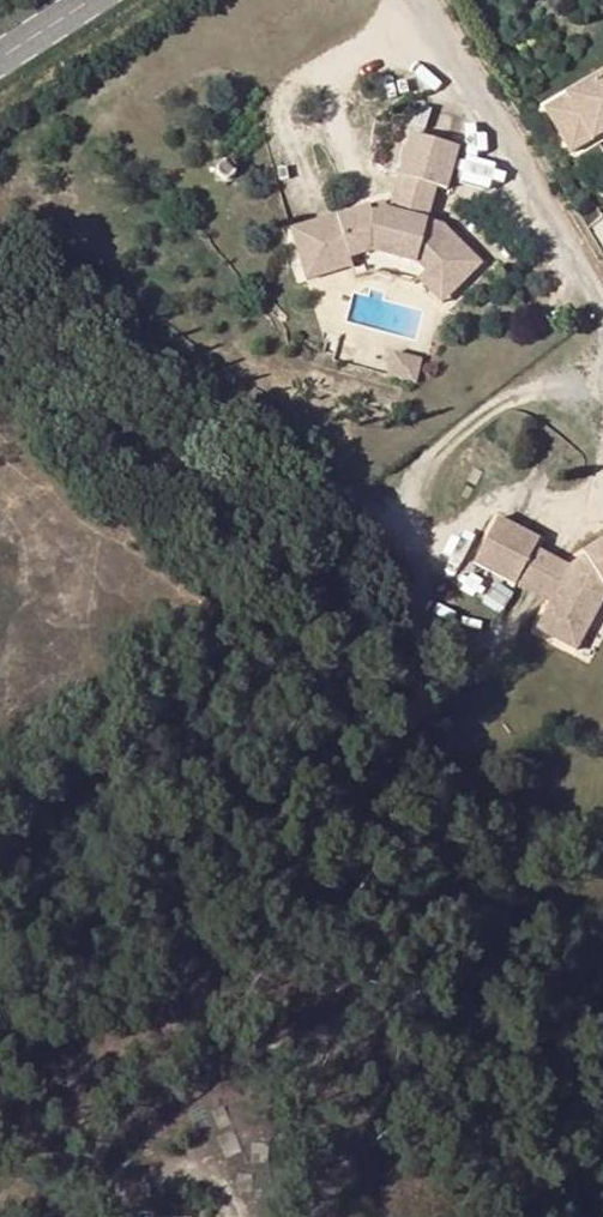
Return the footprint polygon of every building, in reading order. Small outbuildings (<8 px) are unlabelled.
[(539,113),(570,165),(602,145),(602,73),(539,113)] [(370,211),(291,234),(306,286),(354,272),(352,264),(374,258),(416,267),(427,277),(419,286),(443,306),(481,261),(440,227),(426,224),(433,192),(447,195),(456,152),(407,141),(390,216),(370,211)] [(539,540),(498,519),(474,563),(515,585),(534,548),(539,540)] [(569,567),(550,603),(536,630),(576,652),(602,604),(602,543),(585,555),(587,557),(569,567)] [(569,567),(534,548),(515,585),(550,603),(569,567)] [(230,1127),(223,1109),(211,1114),(219,1131),(230,1127)] [(240,1153),(233,1134),(218,1139),(226,1159),(240,1153)] [(266,1164),(266,1146),(252,1146),(251,1163),(266,1164)] [(250,1193),(251,1176),(237,1176),(237,1193),(250,1193)]
